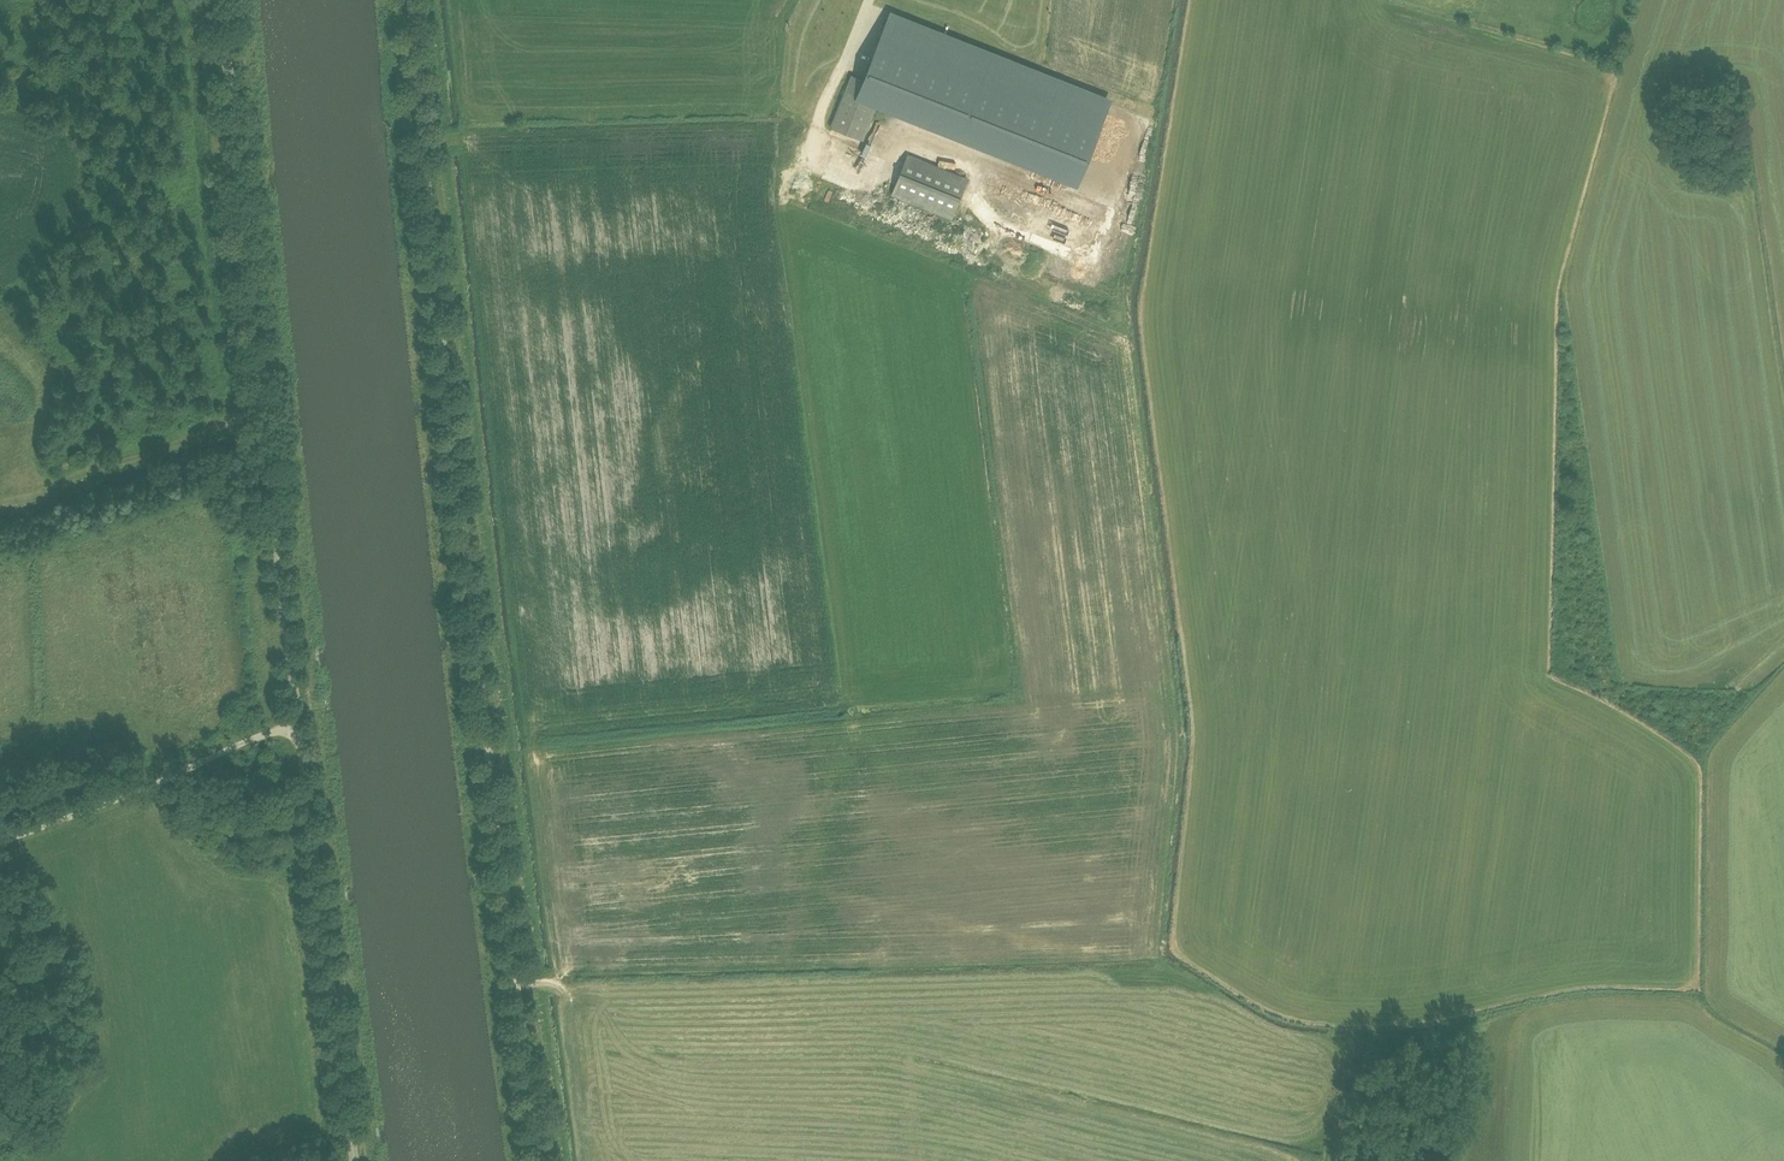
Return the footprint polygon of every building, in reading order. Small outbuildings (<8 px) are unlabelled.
[(1042,61),(1051,35),(986,12),(971,52),(996,61),(998,54),(1014,59),(1017,53),(1027,56),(1025,62),(1031,65),(1034,58),(1042,61)] [(921,30),(887,16),(864,74),(881,81),(899,36),(916,42),(921,30)] [(928,35),(924,45),(936,49),(940,40),(928,35)] [(938,94),(938,101),(955,100),(962,100),(965,91),(965,104),(982,110),(982,116),(983,116),(996,116),(1005,92),(984,84),(984,94),(977,94),(967,90),(966,87),(959,84),(953,84),(949,94),(949,84),(952,77),(961,77),(947,71),(938,94)] [(883,88),(852,75),(831,127),(863,139),(883,88)] [(930,112),(919,137),(978,163),(987,143),(980,140),(986,128),(971,121),(973,116),(968,114),(965,121),(958,117),(955,123),(930,112)] [(968,179),(908,155),(893,194),(953,217),(968,179)]
